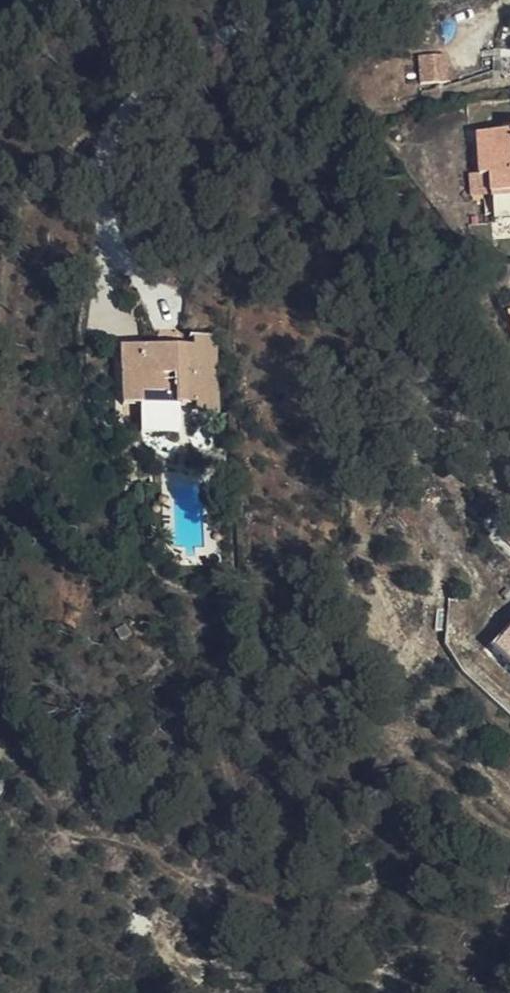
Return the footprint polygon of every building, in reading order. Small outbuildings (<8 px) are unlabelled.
[(450,87),(450,56),(422,56),(423,88),(450,87)] [(468,139),(474,181),(484,181),(487,198),(508,196),(506,187),(509,186),(509,128),(500,130),(500,135),(468,139)] [(170,423),(208,423),(205,342),(182,342),(182,354),(113,354),(111,401),(126,401),(126,410),(127,436),(169,436),(170,423)] [(476,655),(490,671),(509,692),(509,623),(476,655)] [(490,671),(486,675),(509,702),(509,692),(490,671)]
